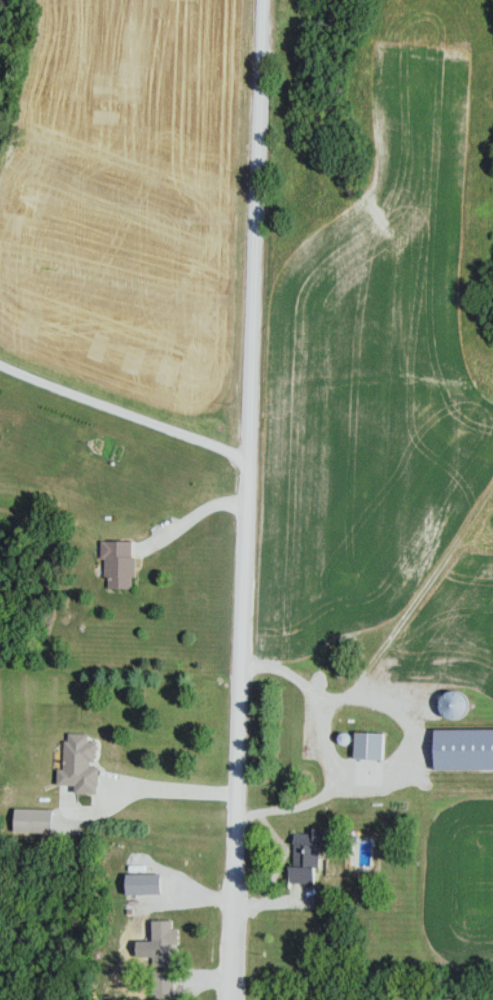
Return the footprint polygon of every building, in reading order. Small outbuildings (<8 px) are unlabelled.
[(136,590),(136,541),(107,541),(107,590),(136,590)] [(451,721),(473,713),(464,690),(442,698),(451,721)] [(438,729),(438,770),(492,770),(492,729),(438,729)] [(78,794),(99,795),(101,742),(90,741),(91,734),(68,734),(66,770),(59,769),(59,786),(78,786),(78,794)] [(358,734),(358,760),(386,760),(386,734),(358,734)] [(54,809),(17,809),(17,833),(54,833),(54,809)] [(294,883),(319,884),(320,846),(330,846),(331,832),(296,831),(294,883)] [(155,999),(176,999),(177,945),(181,945),(181,929),(176,929),(176,921),(155,921),(155,999)]
